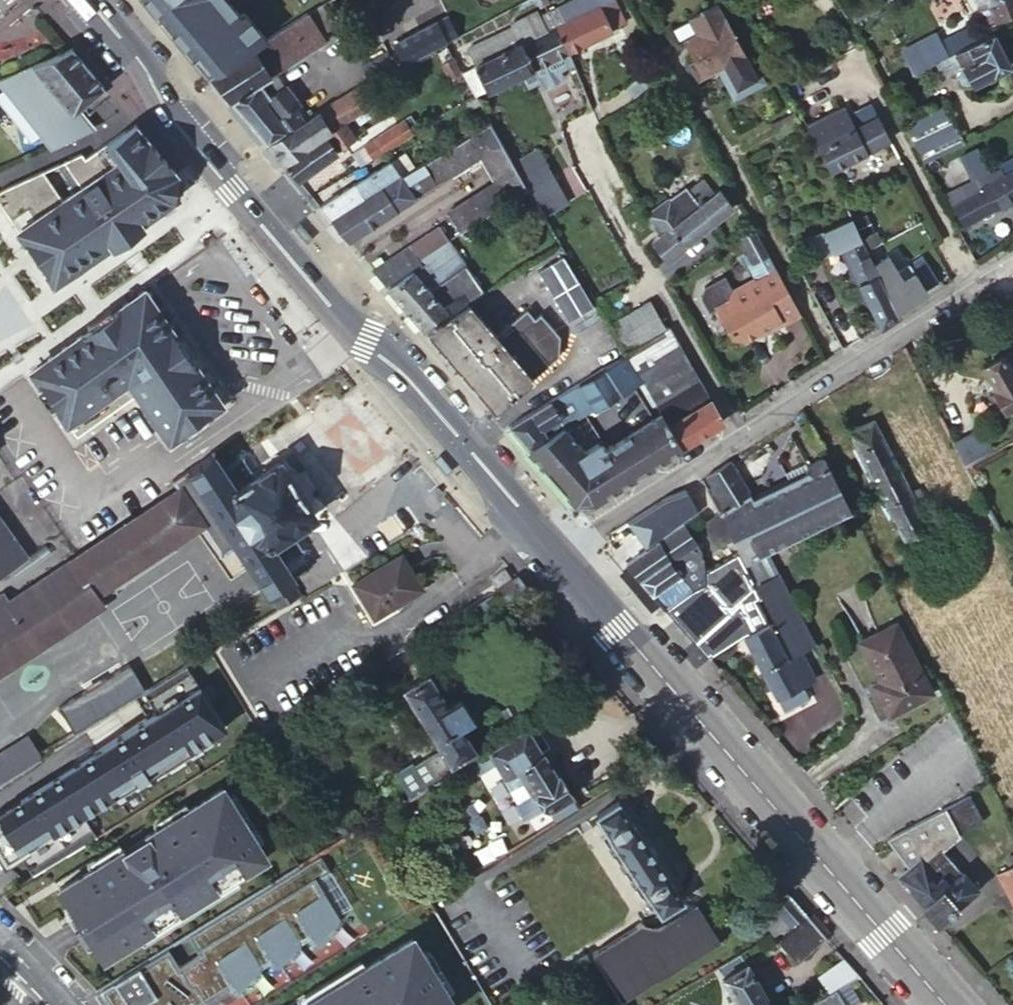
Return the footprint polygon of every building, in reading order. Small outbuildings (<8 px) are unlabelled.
[(154,9),(168,0),(147,0),(154,9)] [(154,9),(199,63),(261,26),(237,0),(168,0),(154,9)] [(568,50),(623,22),(613,0),(580,0),(578,1),(559,10),(564,20),(556,26),(568,50)] [(986,25),(1012,13),(1012,0),(974,0),(986,25)] [(307,12),(321,34),(334,25),(321,5),(307,12)] [(534,67),(568,50),(556,26),(564,20),(559,10),(557,7),(547,12),(537,17),(534,11),(512,23),(512,25),(520,41),(533,67),(534,67)] [(264,143),(308,117),(285,86),(279,90),(270,77),(325,42),(321,34),(307,12),(228,61),(208,74),(235,108),(264,143)] [(444,16),(432,22),(444,43),(456,37),(444,16)] [(720,65),(733,90),(754,79),(724,20),(722,21),(684,41),(694,60),(687,63),(695,78),(720,65)] [(404,64),(444,43),(432,22),(392,42),(404,64)] [(464,47),(472,64),(520,41),(512,25),(464,47)] [(955,53),(935,63),(943,77),(961,67),(971,86),(1008,67),(991,34),(955,53)] [(472,64),(460,69),(462,74),(473,94),(485,87),(487,90),(523,72),(533,67),(520,41),(472,64)] [(102,87),(69,49),(0,78),(0,84),(54,147),(73,137),(71,133),(79,126),(84,131),(91,128),(83,119),(75,110),(81,105),(88,114),(104,100),(101,96),(102,95),(98,91),(102,87)] [(568,50),(534,67),(542,83),(548,85),(559,79),(561,74),(560,70),(573,63),(568,50)] [(199,63),(208,74),(228,61),(221,51),(199,63)] [(368,77),(395,64),(388,51),(362,64),(368,77)] [(533,67),(523,72),(531,89),(542,83),(534,67),(533,67)] [(643,70),(625,86),(633,95),(652,80),(643,70)] [(368,107),(357,87),(308,117),(264,143),(272,153),(281,164),(325,135),(346,122),(368,107)] [(483,110),(475,97),(465,101),(473,115),(483,110)] [(943,102),(902,123),(907,130),(948,109),(943,102)] [(83,119),(88,114),(81,105),(75,110),(83,119)] [(805,126),(829,170),(888,139),(877,115),(853,128),(843,108),(805,126)] [(874,109),(850,122),(853,128),(877,115),(874,109)] [(948,109),(907,130),(923,161),(964,141),(948,109)] [(798,124),(792,112),(771,123),(778,135),(798,124)] [(372,157),(412,132),(403,119),(364,144),(365,145),(372,157)] [(493,174),(513,162),(489,121),(414,168),(400,176),(378,190),(392,210),(430,185),(429,182),(479,152),(493,174)] [(355,137),(346,122),(325,135),(335,149),(355,137)] [(0,190),(0,205),(53,283),(128,231),(172,201),(175,172),(145,138),(133,123),(83,159),(80,154),(1,190),(0,190)] [(336,152),(335,149),(325,135),(281,164),(290,175),(296,180),(336,152)] [(351,153),(358,165),(372,157),(365,145),(351,153)] [(534,149),(513,162),(528,189),(549,176),(534,149)] [(400,176),(414,168),(405,153),(391,161),(400,176)] [(361,199),(378,190),(400,176),(391,161),(319,205),(321,207),(330,218),(361,199)] [(510,200),(528,189),(513,162),(493,174),(497,181),(460,203),(447,212),(459,232),(510,200)] [(951,204),(962,223),(981,213),(986,216),(993,213),(991,208),(1012,196),(1012,168),(1003,174),(997,166),(971,180),(976,189),(951,204)] [(564,202),(549,176),(528,189),(540,211),(542,215),(564,202)] [(681,186),(646,215),(662,232),(651,242),(666,261),(685,246),(683,243),(729,204),(718,190),(704,201),(700,197),(696,200),(681,186)] [(540,211),(528,189),(510,200),(522,222),(540,211)] [(375,221),(392,210),(378,190),(361,199),(375,221)] [(337,226),(347,238),(375,221),(361,199),(330,218),(337,226)] [(852,216),(822,230),(831,249),(841,245),(842,247),(879,325),(897,315),(894,310),(871,258),(866,248),(859,232),(852,216)] [(418,258),(446,240),(438,227),(408,245),(418,258)] [(869,227),(859,232),(866,248),(877,243),(869,227)] [(822,230),(804,239),(814,260),(842,247),(841,245),(831,249),(822,230)] [(384,281),(418,258),(408,245),(371,267),(382,278),(384,281)] [(745,263),(754,278),(732,290),(724,274),(703,285),(701,294),(709,309),(717,305),(733,334),(744,338),(770,324),(777,325),(800,313),(774,267),(767,253),(752,262),(749,257),(747,258),(745,263)] [(871,258),(894,310),(924,291),(923,289),(936,281),(919,255),(897,271),(886,255),(880,259),(877,254),(871,258)] [(430,291),(438,284),(418,258),(384,281),(406,307),(430,291)] [(479,295),(502,281),(492,263),(469,278),(479,295)] [(436,299),(430,291),(406,307),(414,316),(425,329),(467,303),(479,295),(469,278),(445,293),(436,299)] [(445,293),(438,284),(430,291),(436,299),(445,293)] [(142,292),(31,371),(74,436),(133,395),(134,395),(168,441),(217,404),(173,338),(142,292)] [(670,427),(680,445),(721,420),(668,328),(665,329),(648,300),(607,323),(626,354),(643,383),(660,411),(670,427)] [(492,407),(495,410),(559,356),(557,336),(538,313),(532,318),(524,309),(494,333),(467,303),(425,329),(446,353),(472,383),(492,407)] [(1001,356),(1000,354),(982,365),(995,389),(992,391),(1002,410),(1012,403),(1012,374),(1011,371),(1012,369),(1012,349),(1001,356)] [(514,432),(527,447),(560,428),(572,421),(572,422),(595,408),(596,410),(616,398),(615,397),(622,394),(622,395),(643,383),(626,354),(508,425),(514,432)] [(670,427),(660,411),(651,417),(672,450),(680,445),(670,427)] [(560,428),(527,447),(532,454),(542,466),(560,487),(566,494),(574,503),(591,499),(621,481),(672,450),(651,417),(604,445),(599,437),(578,450),(560,428)] [(918,511),(913,503),(910,497),(918,493),(916,487),(907,491),(871,420),(849,432),(904,538),(926,526),(921,517),(918,511)] [(979,427),(951,442),(964,465),(991,450),(979,427)] [(839,449),(822,455),(823,457),(831,472),(837,469),(846,463),(839,449)] [(266,596),(289,581),(292,579),(283,565),(270,545),(286,535),(314,516),(300,494),(292,500),(285,487),(293,482),(279,461),(250,479),(235,490),(223,471),(212,454),(187,470),(234,546),(266,596)] [(823,457),(822,455),(806,463),(806,464),(804,465),(805,471),(752,497),(730,459),(705,477),(711,487),(705,490),(743,563),(768,551),(851,510),(838,485),(831,472),(823,457)] [(235,463),(223,471),(235,490),(250,479),(241,465),(235,463)] [(837,469),(831,472),(838,485),(851,478),(853,477),(846,463),(837,469)] [(234,546),(187,470),(171,480),(177,489),(76,555),(69,560),(73,565),(68,569),(68,579),(79,596),(87,599),(94,595),(200,525),(216,550),(223,553),(234,546)] [(293,482),(285,487),(292,500),(300,494),(293,482)] [(679,523),(624,562),(641,580),(665,607),(691,589),(682,574),(702,561),(701,549),(684,523),(697,514),(683,489),(666,501),(679,523)] [(925,496),(913,503),(918,511),(921,517),(926,526),(938,520),(925,496)] [(0,523),(0,576),(26,557),(0,523)] [(295,548),(286,535),(270,545),(283,565),(284,563),(284,562),(295,555),(295,548)] [(421,588),(400,555),(352,585),(372,618),(421,588)] [(101,605),(94,595),(87,599),(79,596),(68,579),(68,569),(73,565),(69,560),(38,580),(68,627),(101,605)] [(704,581),(702,561),(682,574),(691,589),(704,581)] [(774,576),(754,585),(772,619),(752,629),(743,634),(769,685),(782,709),(806,698),(800,685),(813,678),(799,651),(793,654),(791,652),(810,642),(776,576),(774,576)] [(529,596),(514,577),(491,592),(509,612),(529,596)] [(68,627),(38,580),(7,601),(1,593),(0,594),(0,673),(68,627)] [(289,581),(266,596),(274,609),(298,594),(289,581)] [(691,589),(665,607),(683,626),(696,641),(708,657),(743,634),(752,629),(740,603),(731,611),(705,583),(704,581),(691,589)] [(859,640),(879,680),(885,689),(876,693),(881,702),(887,713),(929,692),(894,622),(859,640)] [(159,680),(173,704),(0,817),(0,840),(12,859),(198,743),(200,746),(230,726),(189,661),(159,680)] [(77,706),(88,725),(145,689),(133,670),(77,706)] [(466,764),(477,757),(450,714),(426,675),(404,690),(453,772),(466,764)] [(885,689),(879,680),(872,684),(876,693),(885,689)] [(477,757),(466,764),(473,775),(491,764),(499,777),(498,778),(513,803),(534,790),(554,821),(575,807),(556,775),(554,776),(546,763),(524,728),(481,755),(477,757)] [(43,757),(28,734),(0,752),(0,785),(43,757)] [(90,870),(58,890),(68,906),(90,942),(101,959),(138,937),(234,878),(265,859),(255,843),(227,797),(222,789),(187,810),(156,830),(145,836),(146,839),(124,852),(123,850),(112,857),(90,870)] [(982,819),(970,793),(885,836),(905,864),(908,867),(898,875),(910,889),(916,896),(937,920),(976,887),(943,848),(958,835),(957,833),(982,819)] [(644,894),(658,913),(672,905),(680,899),(666,880),(667,879),(629,820),(628,820),(616,802),(594,816),(606,835),(644,894)] [(1003,859),(1006,865),(996,871),(1002,884),(1012,905),(1012,854),(1003,859)] [(95,990),(105,1004),(204,1004),(227,993),(234,997),(257,976),(266,969),(272,975),(300,945),(306,939),(315,949),(341,921),(353,912),(320,858),(186,937),(200,954),(176,968),(165,945),(95,990)] [(793,904),(786,896),(759,918),(772,934),(803,916),(793,904)] [(693,903),(680,899),(672,905),(677,913),(656,927),(639,923),(591,955),(621,1002),(657,979),(657,980),(718,940),(693,903)] [(822,938),(804,917),(777,941),(775,943),(792,964),(822,938)] [(445,989),(421,951),(411,935),(363,964),(298,1004),(454,1004),(445,989)] [(855,976),(840,960),(817,976),(827,992),(833,989),(855,976)] [(759,987),(744,963),(721,977),(737,1004),(769,1004),(759,987)] [(833,989),(827,992),(826,992),(806,1004),(843,1004),(833,989)]
